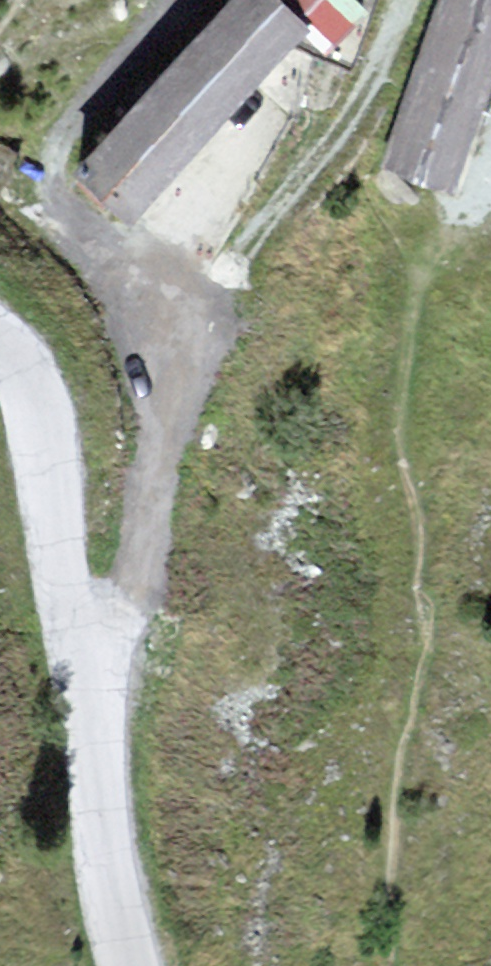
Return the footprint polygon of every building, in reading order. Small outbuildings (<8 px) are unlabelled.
[(135,221),(315,36),(319,32),(286,0),(244,0),(80,168),(135,221)] [(319,32),(315,36),(336,55),(377,8),(368,0),(286,0),(319,32)] [(376,177),(455,200),(490,86),(490,0),(438,0),(376,177)]
